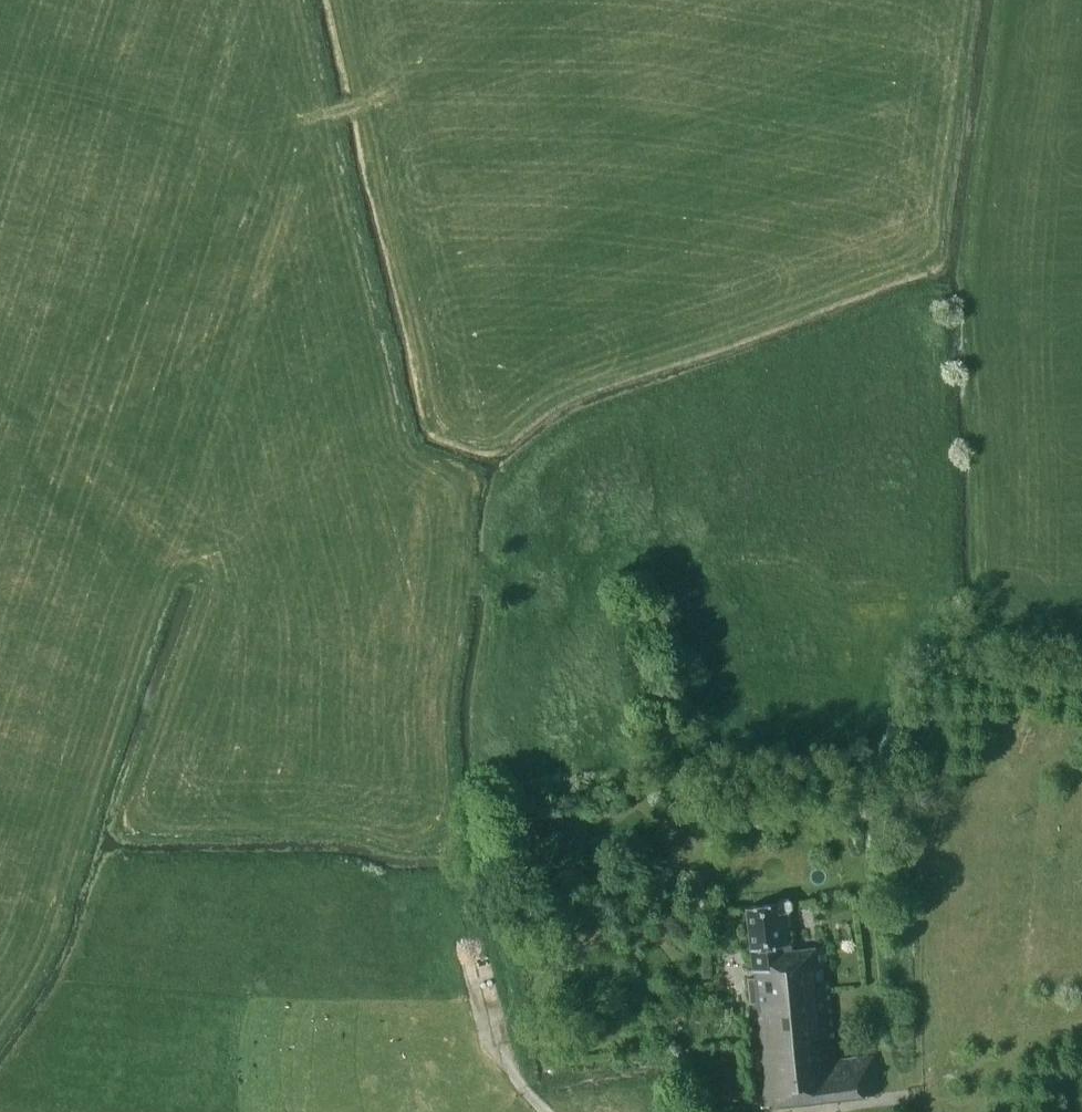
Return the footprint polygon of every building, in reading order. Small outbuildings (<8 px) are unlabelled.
[(762,1106),(877,1092),(874,1055),(837,1059),(826,947),(793,950),(788,912),(793,907),(792,901),(787,897),(781,898),(779,903),(778,906),(747,908),(754,970),(756,970),(757,976),(748,978),(762,1106)]
